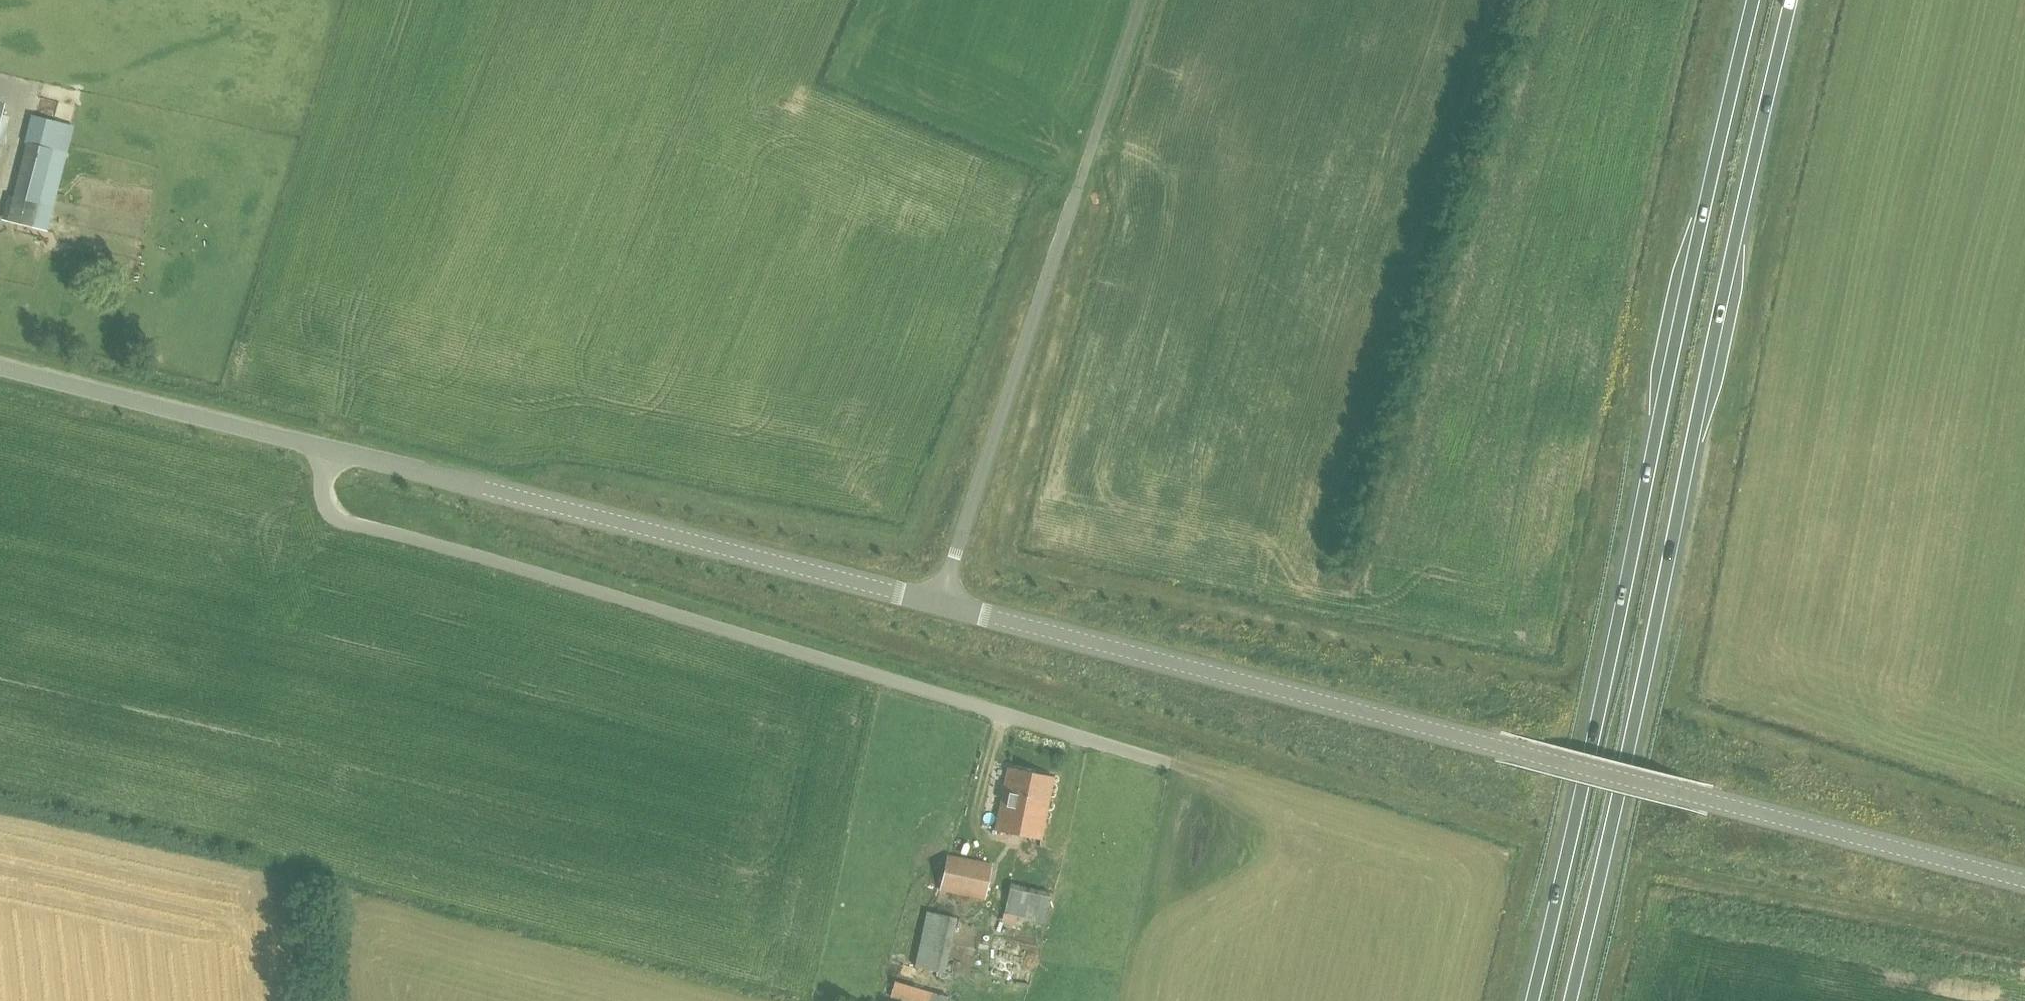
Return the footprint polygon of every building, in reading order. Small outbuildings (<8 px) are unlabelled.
[(9,103),(0,101),(0,141),(9,103)] [(28,144),(12,205),(35,211),(51,149),(28,144)] [(1041,839),(1054,777),(1009,767),(995,830),(1041,839)] [(985,899),(993,862),(948,853),(940,890),(985,899)] [(1051,891),(1049,891),(1011,882),(1005,912),(1044,921),(1045,916),(1051,891)] [(946,973),(958,917),(927,911),(915,966),(946,973)] [(949,996),(895,981),(890,996),(907,1000),(947,1000),(949,996)]
